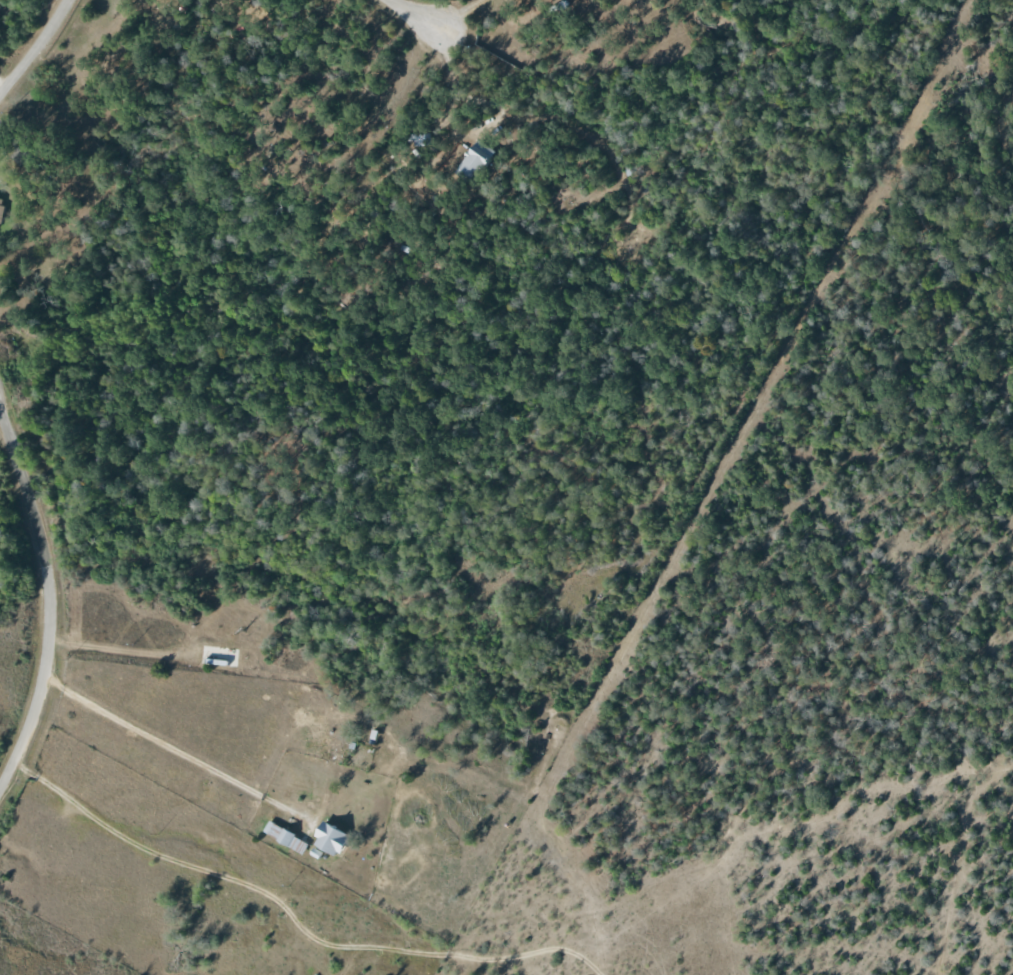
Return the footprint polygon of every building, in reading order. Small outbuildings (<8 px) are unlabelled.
[(454,172),(472,183),(493,150),(475,139),(454,172)] [(302,853),(308,842),(266,822),(261,834),(302,853)] [(312,847),(336,857),(346,833),(319,822),(312,836),(316,838),(312,847)]
